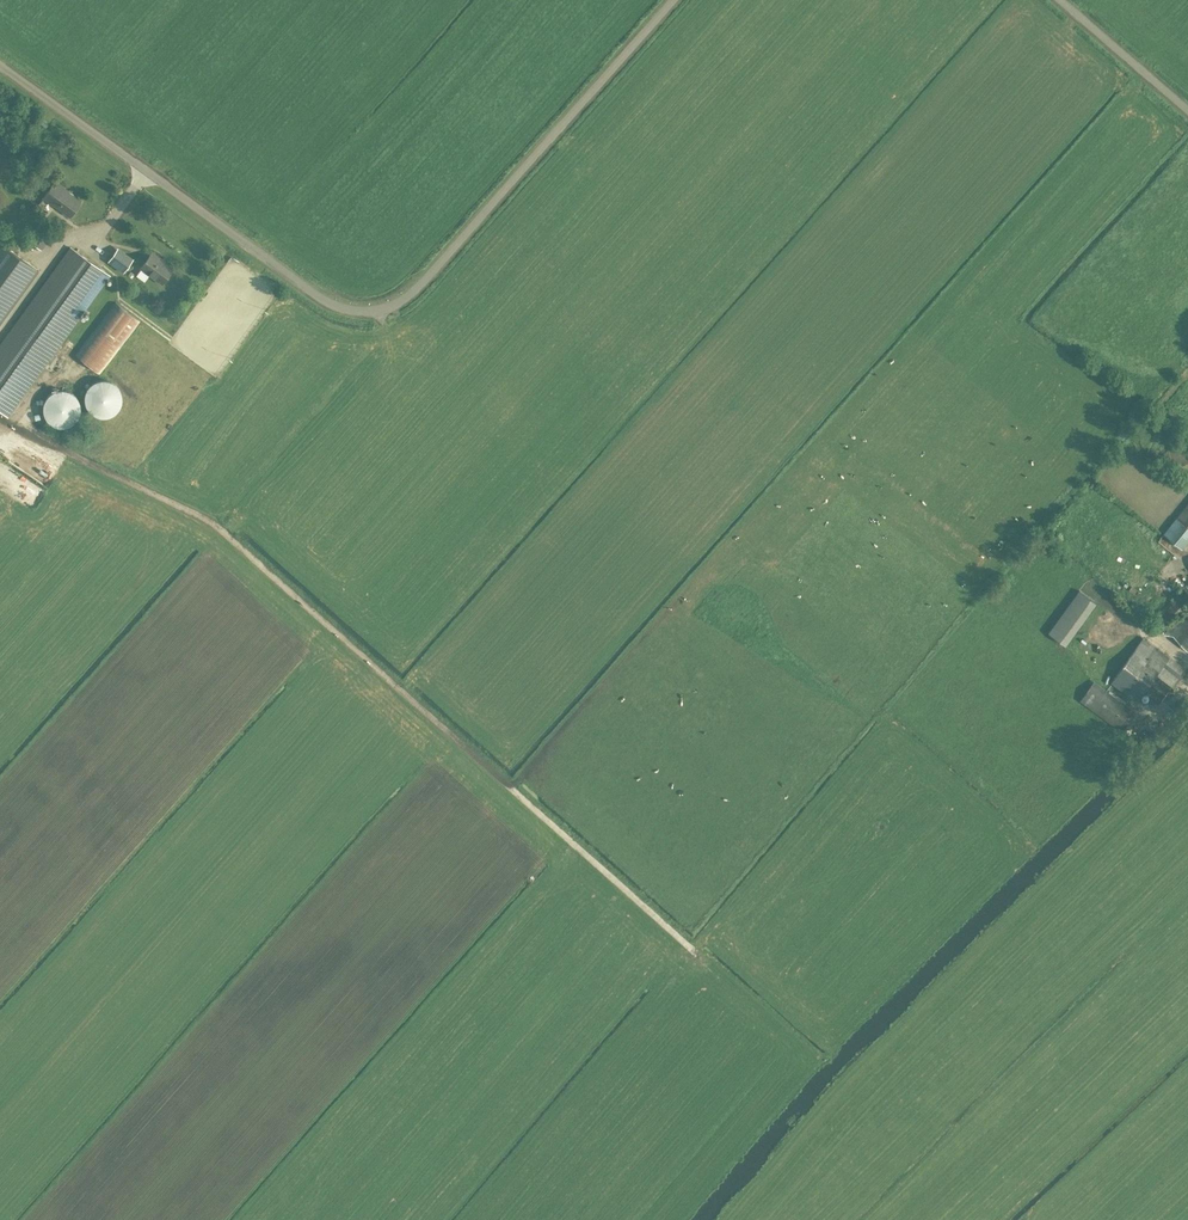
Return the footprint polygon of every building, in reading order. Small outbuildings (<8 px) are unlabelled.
[(70,216),(81,201),(63,189),(64,187),(55,181),(44,197),(70,216)] [(44,257),(49,250),(35,240),(30,247),(44,257)] [(11,308),(39,270),(0,242),(0,324),(11,308)] [(71,247),(0,346),(0,410),(8,416),(110,275),(71,247)] [(141,268),(162,283),(173,268),(161,259),(161,258),(153,252),(141,268)] [(108,261),(122,271),(127,264),(113,254),(108,261)] [(100,374),(141,321),(116,302),(76,355),(100,374)] [(102,415),(108,416),(113,415),(118,412),(122,407),(124,402),(124,396),(123,390),(119,386),(114,382),(108,381),(101,381),(96,384),(91,389),(89,395),(89,402),(92,408),(96,412),(102,415)] [(45,408),(46,414),(48,419),(52,424),(58,427),(64,427),(70,426),(75,424),(80,418),(82,412),(82,405),(79,399),(75,394),(68,391),(62,390),(55,392),(50,396),(46,401),(45,408)] [(0,441),(0,445),(44,474),(51,463),(6,432),(0,441)] [(1165,533),(1182,546),(1187,539),(1187,504),(1177,517),(1178,518),(1165,533)] [(1183,613),(1187,607),(1187,591),(1184,587),(1152,621),(1163,632),(1182,612),(1183,613)] [(1049,633),(1065,645),(1096,602),(1080,590),(1049,633)] [(1187,613),(1163,632),(1164,633),(1173,634),(1187,651),(1187,613)] [(1135,649),(1136,649),(1111,681),(1138,701),(1145,691),(1160,702),(1172,686),(1174,687),(1185,671),(1143,638),(1135,649)] [(1132,711),(1094,682),(1081,699),(1119,728),(1132,711)]
